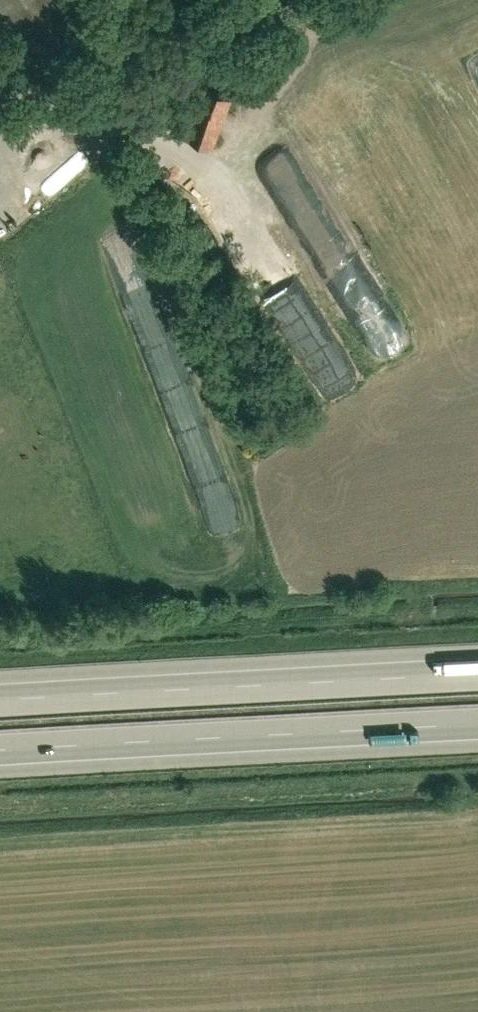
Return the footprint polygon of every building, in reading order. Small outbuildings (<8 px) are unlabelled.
[(225,94),(189,82),(172,130),(208,143),(225,94)] [(320,178),(281,202),(380,363),(419,339),(320,178)]
